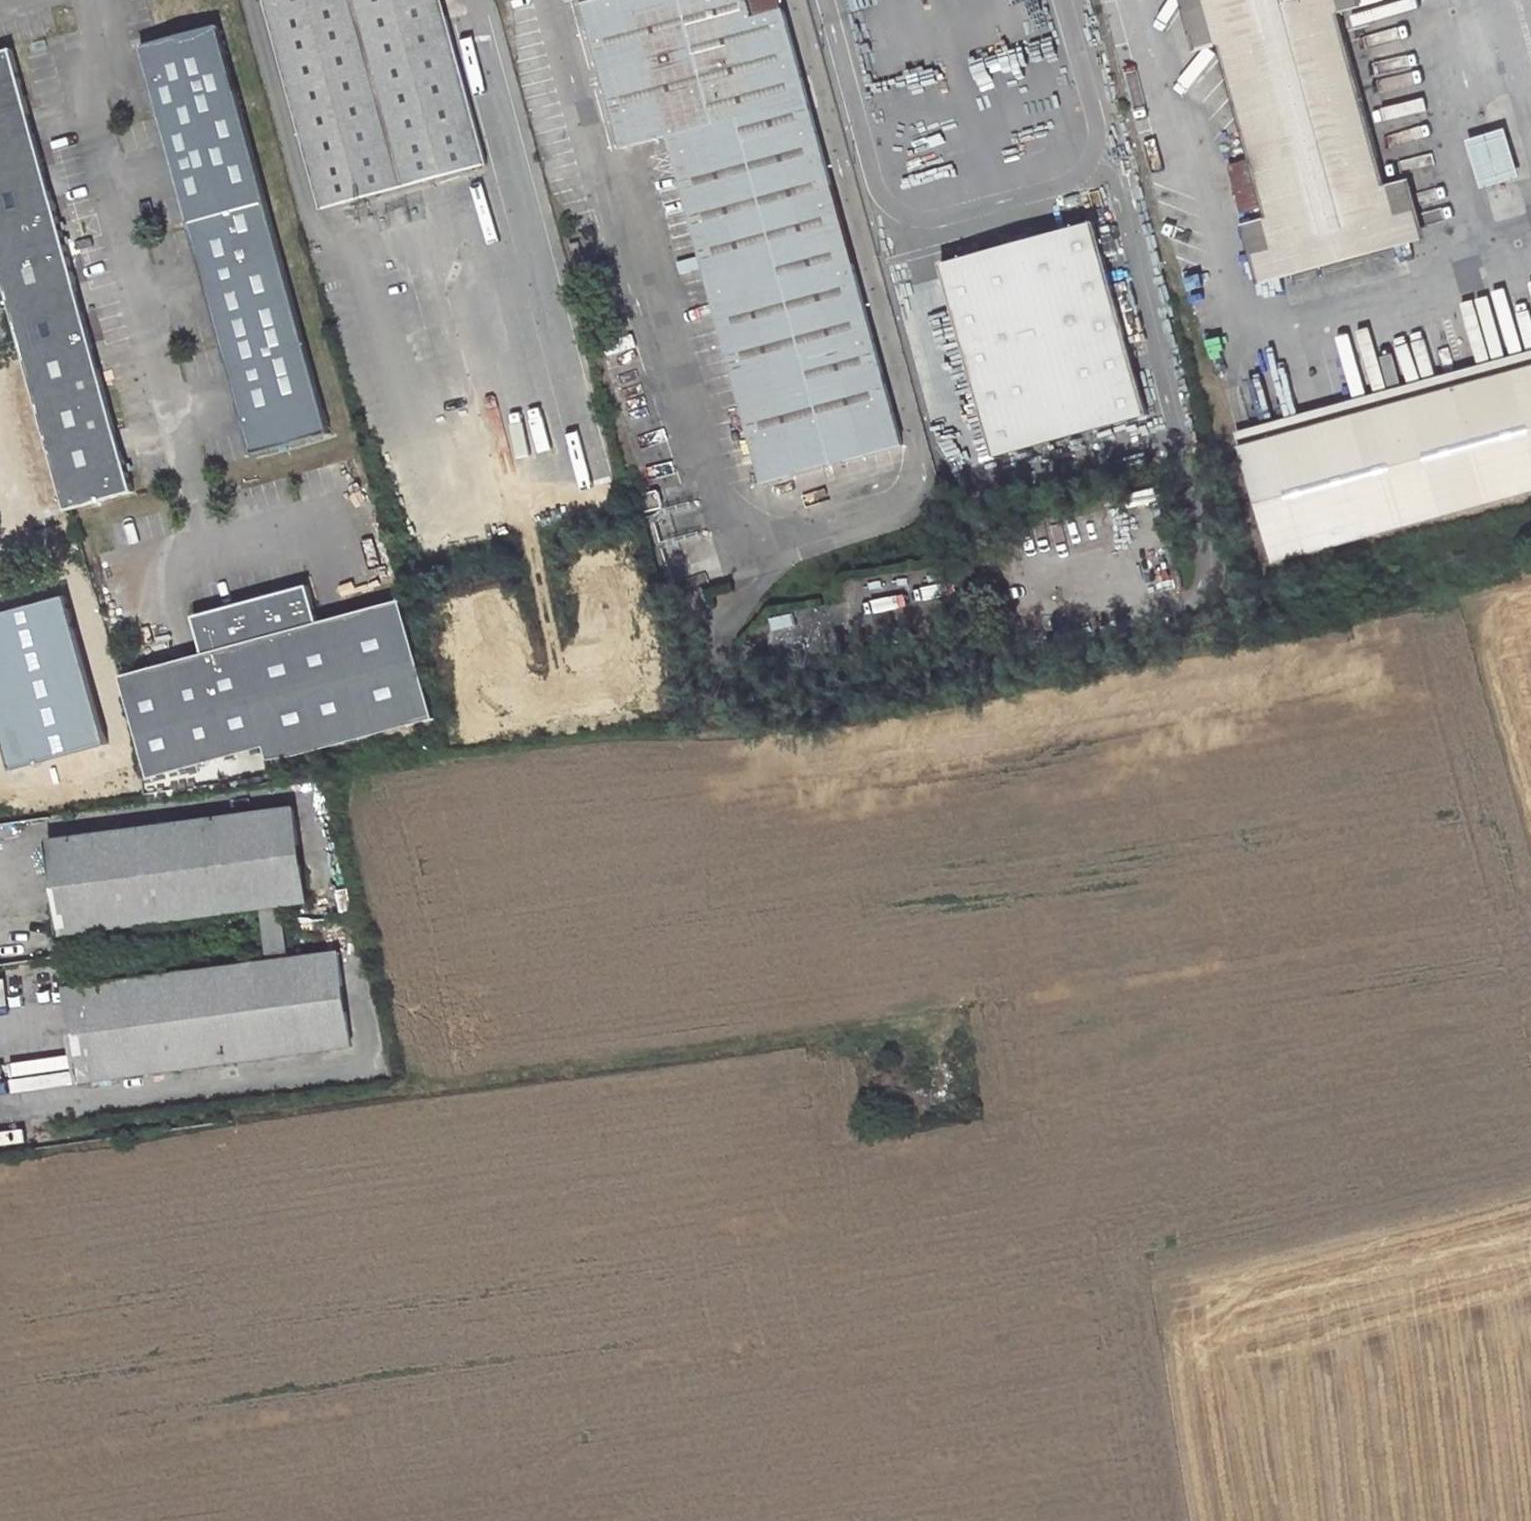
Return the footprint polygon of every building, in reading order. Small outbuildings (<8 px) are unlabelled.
[(438,0),(254,0),(258,11),(262,9),(315,205),(481,161),(438,0)] [(761,481),(900,443),(781,0),(583,0),(622,146),(667,134),(761,481)] [(1209,0),(1181,0),(1194,52),(1221,45),(1209,0)] [(1339,0),(1209,0),(1221,45),(1252,159),(1231,165),(1244,211),(1264,206),(1267,215),(1275,247),(1395,215),(1387,184),(1342,13),(1339,0)] [(1342,13),(1365,6),(1363,0),(1339,0),(1342,13)] [(215,24),(137,46),(247,443),(279,435),(283,449),(330,436),(215,24)] [(10,45),(0,48),(0,275),(64,507),(132,488),(10,45)] [(1507,130),(1469,141),(1483,188),(1521,177),(1507,130)] [(1387,184),(1395,215),(1420,208),(1412,178),(1387,184)] [(1258,282),(1428,237),(1420,208),(1395,215),(1275,247),(1251,253),(1258,282)] [(1242,221),(1251,253),(1275,247),(1267,215),(1242,221)] [(1097,223),(943,265),(998,458),(1151,416),(1097,223)] [(1238,432),(1241,445),(1530,368),(1530,354),(1238,432)] [(1241,445),(1272,566),(1530,497),(1530,368),(1241,445)] [(251,457),(283,449),(279,435),(247,443),(251,457)] [(13,458),(0,448),(0,475),(13,458)] [(432,720),(400,602),(317,625),(307,587),(192,619),(202,656),(120,679),(148,780),(264,749),(268,762),(294,755),(295,758),(432,720)] [(0,615),(0,717),(13,766),(108,740),(68,596),(0,615)] [(293,807),(49,840),(61,933),(262,906),(269,960),(69,987),(81,1080),(351,1044),(338,951),(288,957),(281,903),(306,900),(293,807)]
